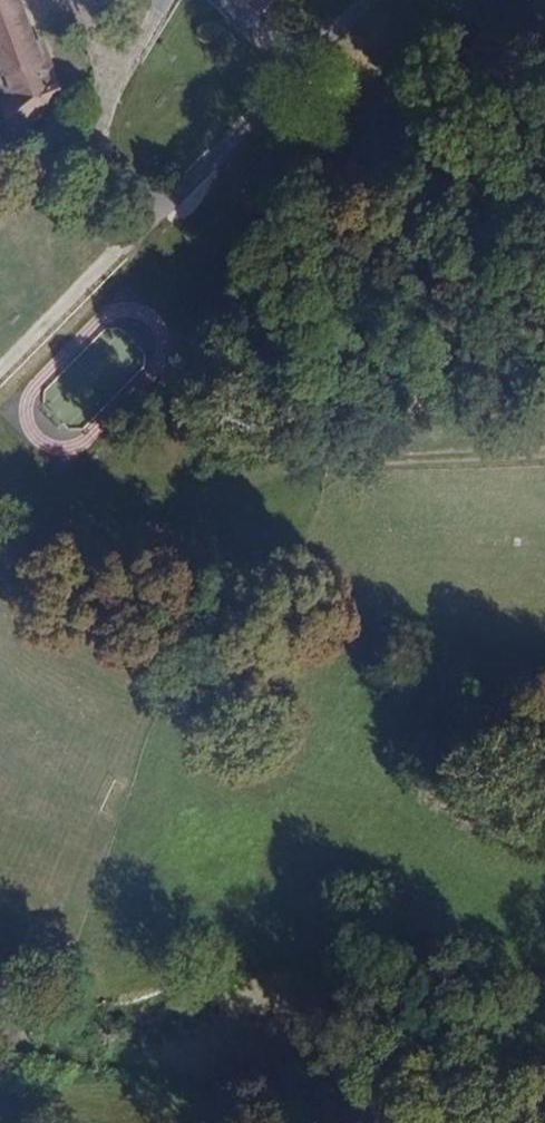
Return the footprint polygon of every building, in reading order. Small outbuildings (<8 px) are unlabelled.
[(5,75),(0,77),(0,88),(5,100),(3,101),(16,135),(57,101),(20,0),(0,0),(0,62),(5,75)] [(261,15),(275,0),(246,0),(261,15)]
